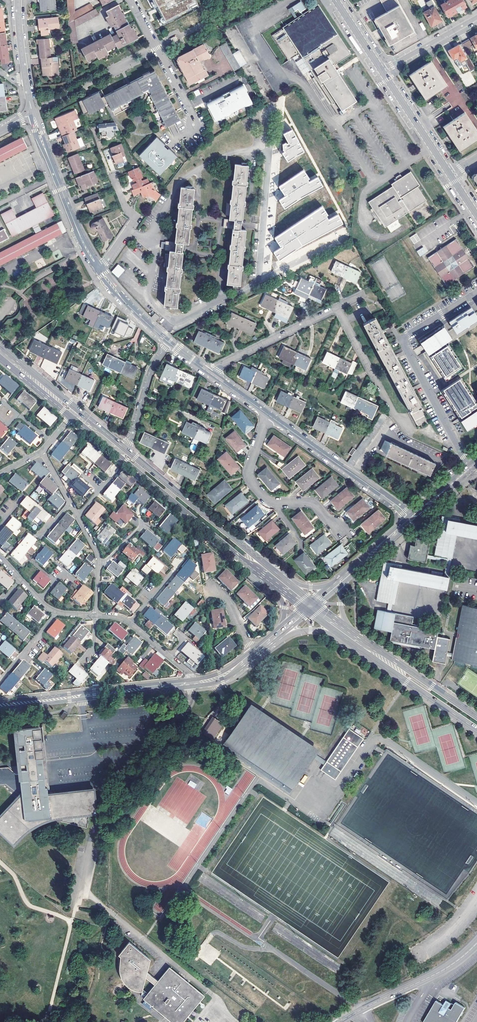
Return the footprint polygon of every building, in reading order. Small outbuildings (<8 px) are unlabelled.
[(42,12),(54,11),(53,4),(55,4),(55,0),(39,0),(39,8),(42,8),(42,12)] [(75,12),(74,10),(73,0),(65,0),(65,2),(68,24),(94,10),(91,4),(75,12)] [(186,13),(192,9),(192,8),(197,6),(194,0),(150,0),(147,2),(152,13),(157,11),(162,20),(164,24),(169,21),(170,24),(175,21),(174,19),(178,17),(186,13)] [(377,24),(379,28),(380,30),(383,36),(389,45),(408,35),(410,38),(416,34),(397,0),(380,0),(386,12),(375,18),(378,23),(377,24)] [(447,17),(466,7),(462,0),(441,0),(443,3),(441,5),(447,17)] [(287,11),(290,14),(292,13),(293,14),(297,11),(299,14),(305,11),(300,3),(287,11)] [(96,42),(93,43),(80,50),(85,61),(92,58),(95,56),(96,57),(96,59),(107,53),(105,51),(109,49),(114,46),(116,49),(131,41),(130,40),(134,38),(132,34),(134,34),(131,28),(129,29),(127,25),(126,26),(124,21),(122,18),(120,14),(118,11),(116,6),(104,11),(107,16),(104,18),(110,28),(112,27),(116,35),(110,38),(108,35),(96,42)] [(197,6),(192,8),(192,9),(186,13),(188,16),(199,10),(197,6)] [(341,115),(344,114),(345,115),(347,115),(348,114),(348,113),(351,110),(348,106),(355,101),(333,66),(350,55),(318,6),(297,20),(295,21),(269,38),(286,64),(298,56),(331,105),(333,103),(341,115)] [(424,13),(431,26),(432,26),(433,28),(437,26),(436,23),(441,21),(433,7),(424,13)] [(68,24),(71,45),(77,44),(76,27),(99,16),(96,10),(94,10),(68,24)] [(44,21),(44,20),(38,20),(39,26),(40,26),(41,36),(49,35),(48,30),(59,29),(57,18),(46,19),(47,21),(44,21)] [(465,51),(474,45),(476,50),(476,32),(475,33),(476,35),(461,43),(465,51)] [(49,45),(52,45),(51,42),(53,42),(53,39),(36,41),(37,45),(39,45),(40,56),(50,55),(49,49),(49,45)] [(220,47),(233,72),(240,68),(226,44),(220,47)] [(9,62),(6,45),(0,45),(0,62),(1,63),(9,62)] [(448,51),(456,64),(466,58),(459,45),(448,51)] [(196,83),(203,80),(207,78),(205,72),(203,71),(199,63),(202,62),(204,61),(206,61),(210,59),(208,56),(204,46),(177,59),(177,60),(178,63),(186,78),(189,85),(191,86),(196,83)] [(42,59),(43,68),(45,68),(46,75),(57,74),(56,69),(58,68),(57,57),(51,58),(42,59)] [(447,86),(441,77),(439,78),(434,71),(436,69),(431,61),(409,76),(414,84),(417,83),(418,84),(422,90),(419,92),(425,101),(447,86)] [(186,78),(178,63),(177,65),(179,69),(183,78),(186,78)] [(113,108),(113,110),(125,105),(124,103),(129,100),(130,102),(141,97),(140,94),(142,93),(143,94),(150,90),(153,95),(154,95),(155,97),(153,98),(158,110),(159,109),(162,114),(160,114),(166,126),(167,126),(168,128),(182,122),(179,117),(178,115),(179,114),(179,113),(178,112),(177,113),(170,99),(172,98),(171,97),(170,96),(169,96),(163,82),(159,84),(158,83),(157,81),(161,79),(158,72),(130,85),(129,83),(128,83),(127,84),(128,86),(114,93),(113,91),(112,91),(111,92),(111,94),(104,97),(101,91),(90,95),(78,101),(83,113),(90,110),(91,112),(102,108),(101,106),(104,105),(105,107),(108,105),(110,110),(113,108)] [(217,86),(215,81),(197,90),(199,94),(217,86)] [(205,107),(213,121),(250,102),(241,85),(204,103),(205,107)] [(125,105),(113,110),(111,111),(114,117),(147,101),(161,132),(167,129),(166,126),(160,114),(158,110),(153,98),(151,96),(153,95),(150,90),(143,94),(144,95),(141,97),(130,102),(125,105)] [(72,131),(76,130),(71,119),(76,118),(73,110),(56,117),(63,135),(72,131)] [(454,143),(459,152),(476,140),(476,131),(475,129),(473,130),(468,123),(471,121),(465,113),(443,127),(449,136),(451,135),(452,136),(456,142),(454,143)] [(63,135),(56,117),(54,118),(61,136),(63,135)] [(118,130),(115,124),(97,125),(97,130),(99,130),(99,132),(99,137),(105,137),(106,138),(111,138),(112,136),(113,130),(118,130)] [(294,156),(304,150),(292,127),(281,132),(285,140),(282,142),(282,148),(283,151),(282,152),(287,161),(294,156)] [(66,151),(78,146),(75,138),(72,131),(61,136),(64,143),(63,143),(64,146),(66,151)] [(27,147),(22,137),(0,148),(0,161),(27,147)] [(158,153),(164,146),(156,138),(152,142),(154,144),(152,146),(150,144),(138,156),(142,160),(143,158),(145,160),(144,162),(154,172),(155,170),(157,172),(155,173),(158,177),(171,164),(169,162),(171,161),(173,162),(176,158),(168,150),(162,156),(160,155),(158,153)] [(123,151),(120,143),(110,147),(112,154),(113,155),(113,156),(111,157),(114,164),(115,163),(116,166),(117,167),(121,165),(122,164),(121,161),(123,160),(121,157),(124,156),(122,151),(123,151)] [(168,150),(164,146),(158,153),(160,155),(162,156),(168,150)] [(77,153),(67,157),(71,166),(72,165),(75,172),(84,169),(77,153)] [(248,165),(235,164),(230,203),(226,202),(225,215),(229,216),(229,219),(225,219),(224,224),(223,228),(232,229),(226,284),(240,285),(245,230),(241,230),(242,222),(241,222),(241,220),(242,220),(248,165)] [(142,177),(137,167),(129,170),(130,174),(133,174),(134,177),(134,179),(137,178),(138,179),(138,180),(133,182),(135,187),(147,183),(145,178),(140,180),(139,178),(142,177)] [(97,180),(92,169),(75,177),(77,182),(81,181),(82,183),(80,183),(83,188),(88,186),(88,184),(87,183),(91,181),(92,182),(97,180)] [(323,185),(318,176),(309,181),(307,179),(309,178),(303,169),(279,186),(285,196),(279,199),(284,208),(300,198),(323,185)] [(400,225),(397,219),(427,200),(418,187),(421,185),(412,171),(402,177),(401,174),(397,177),(398,180),(392,184),(393,186),(368,202),(372,209),(371,210),(374,215),(373,215),(376,221),(377,220),(380,225),(382,223),(385,227),(387,226),(391,232),(400,225)] [(152,199),(154,201),(159,194),(154,191),(151,187),(149,182),(147,183),(135,187),(132,188),(135,195),(141,191),(144,191),(144,192),(145,193),(144,194),(146,197),(150,198),(152,199)] [(168,267),(163,306),(166,306),(166,308),(169,308),(169,306),(177,307),(183,252),(182,252),(182,250),(183,250),(183,247),(184,243),(188,243),(194,189),(181,187),(175,242),(166,241),(165,250),(169,251),(169,254),(165,254),(163,266),(168,267)] [(55,238),(63,234),(67,231),(63,223),(62,221),(57,223),(47,228),(42,231),(38,224),(43,221),(53,216),(55,215),(43,192),(42,193),(41,193),(31,198),(37,208),(17,218),(12,208),(1,214),(11,234),(12,236),(12,237),(32,227),(36,234),(0,252),(0,265),(55,238)] [(90,211),(103,206),(96,192),(84,198),(87,206),(88,205),(89,206),(89,207),(88,208),(90,211)] [(103,206),(90,211),(91,214),(104,209),(103,206)] [(302,245),(343,223),(338,215),(328,220),(326,216),(328,214),(323,206),(275,238),(281,247),(273,252),(278,261),(302,245)] [(94,228),(97,228),(103,240),(112,236),(106,223),(104,224),(101,218),(94,221),(92,223),(91,224),(91,225),(91,226),(92,228),(93,228),(94,228)] [(9,238),(4,229),(0,231),(0,243),(9,238)] [(416,233),(409,237),(413,244),(420,240),(416,233)] [(428,257),(446,284),(474,266),(456,239),(428,257)] [(416,251),(420,256),(427,252),(424,247),(416,251)] [(342,266),(342,265),(336,261),(331,271),(343,277),(347,268),(342,266)] [(118,264),(111,272),(118,277),(124,270),(118,264)] [(352,271),(347,268),(343,277),(356,283),(360,273),(353,269),(352,271)] [(310,277),(308,281),(307,283),(313,285),(316,280),(310,277)] [(307,297),(320,303),(326,290),(319,287),(322,281),(316,278),(316,280),(313,285),(307,283),(308,281),(301,278),(296,288),(293,293),(306,299),(307,297)] [(389,296),(392,300),(403,292),(398,285),(394,288),(396,291),(389,296)] [(272,298),(265,294),(260,305),(276,312),(278,308),(275,306),(277,302),(272,299),(272,298)] [(274,316),(286,321),(293,307),(286,304),(287,302),(279,298),(277,302),(275,306),(278,308),(276,312),(274,316)] [(88,305),(84,316),(96,321),(100,312),(95,310),(95,309),(88,305)] [(476,319),(476,315),(475,312),(472,307),(450,321),(454,327),(457,332),(476,319)] [(96,321),(108,327),(113,316),(106,313),(105,315),(100,312),(96,321)] [(231,312),(227,322),(239,328),(243,319),(237,317),(238,316),(238,315),(231,312)] [(129,338),(135,325),(117,317),(111,330),(129,338)] [(363,323),(415,421),(425,415),(374,318),(363,323)] [(239,328),(251,333),(256,323),(249,320),(249,321),(248,322),(243,319),(239,328)] [(457,332),(458,334),(476,321),(476,319),(457,332)] [(447,332),(451,339),(453,337),(449,331),(445,325),(420,341),(427,353),(430,352),(424,341),(442,329),(446,333),(447,332)] [(451,339),(447,332),(446,333),(442,329),(424,341),(430,352),(431,353),(432,355),(447,380),(463,370),(447,346),(445,342),(451,339)] [(198,331),(194,342),(206,347),(212,335),(205,332),(205,334),(198,331)] [(206,347),(218,353),(223,342),(217,339),(217,338),(212,335),(206,347)] [(35,339),(30,350),(45,357),(47,352),(44,351),(46,346),(41,344),(42,343),(35,339)] [(449,344),(447,346),(463,370),(464,369),(449,344)] [(45,357),(57,363),(62,352),(55,349),(54,350),(46,346),(44,351),(47,352),(45,357)] [(283,363),(290,366),(291,363),(294,365),(296,360),(293,358),(295,353),(290,351),(291,349),(283,346),(278,357),(283,359),(285,360),(283,363)] [(327,352),(322,362),(334,368),(338,359),(333,357),(334,355),(327,352)] [(303,357),(295,353),(293,358),(296,360),(294,365),(305,370),(311,359),(304,356),(303,357)] [(107,354),(102,364),(121,373),(125,363),(120,361),(120,360),(107,354)] [(447,380),(432,355),(429,356),(445,381),(447,380)] [(351,363),(344,360),(343,362),(338,359),(334,368),(338,370),(346,373),(350,375),(355,363),(352,361),(351,363)] [(131,365),(130,366),(125,363),(121,373),(133,378),(138,368),(131,365)] [(167,364),(160,379),(172,385),(174,379),(177,381),(179,377),(176,375),(179,371),(173,368),(174,367),(167,364)] [(251,369),(244,366),(239,377),(251,382),(257,370),(252,367),(251,369)] [(70,369),(65,379),(77,385),(81,376),(76,373),(77,372),(70,369)] [(251,382),(263,388),(268,378),(261,375),(263,372),(257,370),(251,382)] [(187,373),(187,375),(179,371),(176,375),(179,377),(177,381),(190,387),(194,377),(187,373)] [(0,390),(2,388),(11,395),(17,387),(4,376),(0,382),(0,389),(0,390)] [(77,385),(90,390),(94,380),(88,377),(87,378),(81,376),(77,385)] [(442,389),(460,417),(461,416),(463,419),(462,420),(466,426),(476,419),(476,402),(474,404),(459,379),(448,386),(442,389)] [(201,388),(197,398),(202,401),(209,404),(213,395),(208,393),(209,392),(201,388)] [(276,401),(288,407),(293,398),(287,395),(288,394),(281,391),(276,401)] [(352,395),(352,394),(345,391),(340,401),(356,409),(358,404),(355,403),(357,398),(355,397),(352,395)] [(23,392),(17,400),(29,411),(36,403),(23,392)] [(216,395),(214,394),(213,395),(209,404),(206,410),(212,413),(215,407),(217,408),(228,413),(230,402),(219,397),(220,395),(219,394),(218,394),(216,395)] [(103,396),(99,406),(106,410),(111,412),(115,404),(110,401),(110,400),(103,396)] [(298,400),(293,398),(288,407),(300,412),(305,402),(298,399),(298,400)] [(372,403),(365,400),(365,402),(357,398),(355,403),(358,404),(356,409),(367,414),(372,403)] [(202,401),(199,407),(206,411),(206,410),(209,404),(202,401)] [(116,415),(123,418),(128,408),(121,405),(120,406),(115,404),(111,412),(110,414),(115,417),(116,415)] [(36,416),(49,427),(55,420),(43,409),(36,416)] [(232,417),(245,432),(253,426),(240,410),(232,417)] [(312,427),(325,433),(329,424),(324,421),(324,420),(317,417),(312,427)] [(466,426),(462,420),(460,421),(465,429),(476,422),(476,419),(466,426)] [(187,421),(182,431),(194,437),(198,428),(193,426),(193,424),(187,421)] [(37,437),(24,426),(20,422),(16,427),(20,431),(18,434),(30,444),(37,437)] [(334,426),(329,424),(325,433),(337,438),(342,428),(335,425),(334,426)] [(205,428),(199,426),(198,428),(194,437),(206,443),(211,433),(204,429),(205,428)] [(151,434),(144,431),(139,442),(152,447),(158,435),(152,432),(151,434)] [(226,438),(237,451),(245,444),(242,440),(234,431),(226,438)] [(79,439),(71,432),(62,443),(70,449),(79,439)] [(152,447),(164,453),(169,443),(162,440),(163,437),(158,435),(152,447)] [(267,443),(283,455),(289,447),(273,435),(267,443)] [(8,455),(17,444),(9,438),(1,448),(8,455)] [(193,438),(189,449),(194,451),(199,441),(193,438)] [(391,444),(384,441),(380,450),(386,453),(386,454),(430,475),(435,464),(391,443),(391,444)] [(51,456),(59,462),(70,449),(62,443),(51,456)] [(81,454),(94,464),(100,457),(88,446),(81,454)] [(218,459),(231,474),(239,467),(226,452),(218,459)] [(289,477),(304,464),(297,456),(282,469),(283,471),(289,477)] [(94,464),(104,474),(111,466),(100,457),(94,464)] [(175,458),(170,468),(183,474),(187,465),(181,462),(182,461),(175,458)] [(49,473),(37,463),(30,470),(43,481),(46,478),(49,473)] [(183,474),(195,480),(199,469),(193,466),(192,467),(187,465),(183,474)] [(61,474),(73,484),(77,479),(80,476),(68,466),(61,474)] [(266,484),(271,490),(279,483),(266,468),(258,474),(266,484)] [(296,481),(303,489),(308,485),(318,477),(311,468),(296,481)] [(9,483),(22,493),(28,485),(26,484),(27,483),(25,481),(25,482),(15,475),(9,483)] [(129,481),(121,475),(115,482),(112,485),(120,491),(129,481)] [(315,489),(322,498),(327,493),(338,485),(330,476),(315,489)] [(39,486),(52,496),(54,494),(58,489),(46,478),(43,481),(39,486)] [(71,487),(83,497),(89,490),(77,479),(73,484),(71,487)] [(207,494),(214,503),(219,499),(231,488),(224,480),(207,494)] [(103,496),(110,502),(120,491),(112,485),(103,496)] [(331,501),(338,509),(353,496),(346,488),(334,498),(331,501)] [(139,490),(132,497),(143,506),(149,498),(139,490)] [(225,505),(232,513),(248,501),(241,492),(230,501),(225,505)] [(47,502),(58,510),(64,503),(54,494),(52,496),(47,502)] [(26,498),(20,506),(26,511),(24,514),(28,518),(37,507),(26,498)] [(347,512),(354,520),(369,507),(363,499),(351,508),(347,512)] [(149,511),(159,519),(165,511),(155,503),(149,511)] [(104,510),(96,504),(86,517),(93,523),(97,526),(100,521),(97,519),(104,510)] [(109,517),(116,523),(120,519),(126,524),(133,516),(125,510),(127,507),(124,505),(115,515),(113,513),(109,517)] [(242,518),(249,526),(264,513),(257,505),(242,518)] [(47,516),(37,507),(28,518),(27,519),(32,523),(36,518),(42,523),(47,516)] [(361,524),(368,533),(385,519),(378,510),(367,520),(361,524)] [(305,534),(313,527),(309,522),(301,511),(293,518),(305,534)] [(74,521),(67,515),(58,526),(65,532),(74,521)] [(159,528),(167,535),(177,522),(170,516),(159,528)] [(434,554),(451,558),(456,533),(476,537),(476,525),(458,522),(459,519),(441,516),(434,554)] [(21,525),(12,519),(5,528),(13,535),(16,537),(19,533),(16,531),(21,525)] [(259,531),(266,539),(279,529),(273,520),(263,528),(259,531)] [(47,539),(55,545),(65,532),(58,526),(51,533),(50,532),(49,534),(49,535),(47,539)] [(97,538),(104,545),(115,533),(108,526),(104,530),(100,527),(96,532),(99,535),(97,538)] [(2,547),(13,535),(5,528),(0,534),(0,545),(2,547)] [(140,538),(158,553),(162,547),(158,543),(161,540),(155,535),(154,537),(147,531),(146,532),(140,538)] [(37,542),(29,535),(24,541),(23,539),(20,542),(18,545),(20,546),(28,553),(30,555),(34,551),(31,548),(37,542)] [(277,546),(284,554),(297,542),(290,535),(281,542),(277,546)] [(316,542),(311,545),(318,554),(331,543),(324,535),(316,542)] [(407,559),(425,563),(430,540),(417,538),(415,547),(410,546),(407,559)] [(76,557),(78,554),(85,547),(77,540),(68,551),(76,557)] [(163,552),(171,559),(177,551),(182,555),(186,550),(174,540),(163,552)] [(128,562),(131,564),(139,555),(142,558),(145,554),(138,548),(135,551),(128,545),(122,553),(130,559),(128,562)] [(348,553),(341,545),(325,558),(332,566),(348,553)] [(11,557),(21,566),(25,561),(22,559),(28,553),(20,546),(18,548),(17,547),(14,550),(16,551),(11,557)] [(35,560),(43,567),(52,556),(45,550),(39,556),(38,555),(37,557),(38,558),(35,560)] [(59,562),(67,568),(73,561),(75,562),(78,559),(76,557),(68,551),(66,554),(65,552),(63,554),(64,555),(59,562)] [(296,560),(306,574),(314,567),(310,561),(304,554),(296,560)] [(202,558),(205,574),(216,572),(212,555),(202,558)] [(153,558),(141,572),(145,576),(150,569),(157,575),(163,567),(153,558)] [(176,578),(183,584),(194,572),(193,571),(196,567),(188,560),(181,568),(183,569),(176,578)] [(107,570),(117,579),(126,568),(120,562),(117,565),(113,562),(108,568),(107,570)] [(399,580),(445,589),(448,577),(401,568),(402,565),(384,562),(377,600),(389,602),(392,603),(394,603),(399,580)] [(75,576),(83,582),(93,571),(85,564),(80,570),(78,569),(76,572),(78,573),(75,576)] [(132,570),(124,581),(127,584),(129,581),(136,587),(143,579),(132,570)] [(7,590),(13,583),(10,581),(12,579),(9,577),(8,579),(0,572),(0,573),(0,585),(7,590)] [(33,580),(43,589),(50,582),(45,577),(46,576),(40,572),(33,580)] [(222,583),(230,591),(238,584),(226,572),(218,579),(222,583)] [(173,580),(167,588),(174,595),(183,584),(176,578),(173,580)] [(50,595),(58,601),(67,590),(60,584),(50,595)] [(105,593),(117,604),(127,592),(123,588),(119,592),(111,586),(105,593)] [(71,597),(74,599),(80,606),(85,600),(86,602),(92,594),(84,587),(79,592),(78,594),(76,592),(74,593),(71,597)] [(156,601),(165,609),(169,604),(167,603),(171,598),(173,599),(176,596),(174,595),(167,588),(156,601)] [(242,604),(248,610),(257,600),(245,588),(237,595),(244,602),(242,604)] [(8,605),(19,613),(23,609),(19,607),(27,598),(19,592),(8,605)] [(129,611),(136,603),(129,597),(131,595),(127,592),(117,604),(121,608),(123,606),(129,611)] [(174,616),(182,622),(190,613),(192,615),(196,612),(185,603),(174,616)] [(476,665),(476,608),(462,606),(453,654),(452,660),(454,661),(476,665)] [(26,615),(37,624),(44,617),(33,608),(26,615)] [(248,620),(255,628),(267,615),(260,608),(248,620)] [(154,613),(150,609),(143,617),(148,621),(145,625),(150,630),(154,626),(161,616),(163,615),(157,610),(154,613)] [(390,612),(387,611),(377,609),(374,627),(391,631),(389,640),(434,649),(437,636),(438,631),(411,625),(413,617),(390,612)] [(211,614),(214,630),(228,628),(228,626),(226,620),(223,620),(222,612),(211,614)] [(12,632),(18,625),(6,614),(0,621),(0,622),(12,632)] [(154,626),(166,636),(172,629),(165,622),(167,621),(161,616),(154,626)] [(46,633),(54,640),(64,627),(57,621),(46,633)] [(108,632),(121,643),(128,635),(114,624),(108,632)] [(193,640),(197,644),(206,634),(203,631),(205,630),(202,627),(200,629),(194,624),(188,632),(195,638),(193,640)] [(12,632),(23,642),(29,634),(18,625),(12,632)] [(77,632),(74,629),(70,635),(80,644),(89,633),(82,626),(77,632)] [(63,648),(71,654),(80,644),(70,635),(64,641),(67,643),(63,648)] [(434,649),(432,662),(444,664),(446,656),(448,656),(448,653),(447,652),(450,639),(437,636),(434,649)] [(124,651),(131,658),(142,645),(134,639),(128,646),(126,644),(124,647),(126,649),(124,651)] [(215,650),(222,658),(235,647),(228,639),(215,650)] [(8,659),(14,651),(4,642),(0,646),(0,653),(8,659)] [(181,653),(194,663),(200,656),(188,645),(181,653)] [(101,658),(106,663),(115,652),(108,646),(99,656),(101,658)] [(37,660),(42,664),(44,661),(52,668),(62,655),(54,649),(48,656),(43,653),(37,660)] [(158,652),(155,655),(163,662),(165,659),(158,652)] [(163,662),(155,655),(148,663),(144,660),(139,666),(143,670),(144,668),(152,675),(163,662)] [(90,670),(97,677),(108,664),(106,663),(101,658),(90,670)] [(124,673),(129,677),(136,670),(131,665),(133,663),(130,661),(131,660),(128,658),(117,671),(122,675),(124,673)] [(19,680),(30,668),(23,662),(12,674),(19,680)] [(68,673),(81,684),(87,676),(74,665),(68,673)] [(35,680),(43,687),(52,676),(45,670),(35,680)] [(6,694),(9,690),(10,691),(19,680),(12,674),(0,687),(0,689),(6,694)] [(250,702),(221,745),(291,792),(320,749),(250,702)] [(204,733),(214,740),(225,724),(215,718),(204,733)] [(43,725),(33,726),(18,728),(14,729),(17,761),(17,763),(18,765),(19,782),(20,786),(21,791),(20,792),(19,793),(15,797),(0,814),(0,833),(14,847),(30,831),(45,823),(53,820),(62,818),(62,819),(62,821),(87,827),(89,815),(98,814),(96,787),(94,787),(49,791),(48,788),(50,788),(47,762),(47,760),(45,741),(44,737),(44,735),(43,725)] [(321,770),(335,779),(363,739),(349,729),(321,770)] [(153,747),(157,753),(162,749),(158,743),(153,747)] [(169,967),(158,981),(147,972),(151,960),(129,943),(118,956),(121,958),(120,968),(120,973),(121,975),(121,977),(122,979),(123,981),(125,984),(126,985),(128,986),(129,988),(131,989),(134,990),(135,991),(136,991),(138,992),(141,992),(142,992),(146,978),(155,985),(143,999),(172,1021),(183,1021),(205,996),(169,967)] [(466,1008),(459,1003),(456,1002),(455,1004),(452,1003),(447,1000),(444,1004),(437,1000),(423,1021),(458,1021),(459,1020),(466,1008)]
